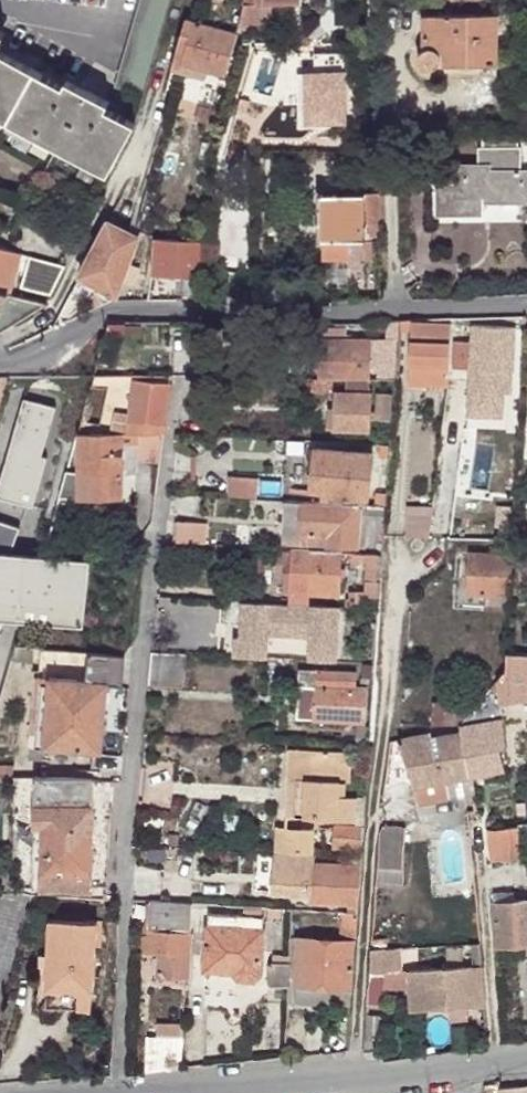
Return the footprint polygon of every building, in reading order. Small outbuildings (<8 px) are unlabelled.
[(429,69),(433,69),(439,63),(495,63),(495,53),(495,15),(423,15),(424,49),(421,52),(419,54),(418,56),(418,59),(419,63),(420,65),(422,67),(425,69),(429,69)] [(173,61),(182,63),(206,70),(224,75),(236,33),(185,18),(173,61)] [(41,137),(108,174),(135,124),(106,109),(108,103),(67,81),(64,86),(7,55),(0,51),(0,116),(41,137)] [(206,70),(182,63),(180,70),(205,77),(206,70)] [(439,63),(433,69),(438,75),(496,75),(495,63),(439,63)] [(453,168),(453,182),(452,193),(441,193),(440,211),(483,211),(483,199),(526,198),(525,174),(519,174),(518,136),(485,137),(484,150),(482,151),(481,167),(453,168)] [(452,193),(453,182),(441,182),(441,193),(452,193)] [(341,195),(359,195),(360,186),(341,186),(341,195)] [(381,240),(380,194),(359,195),(341,195),(321,195),(323,259),(349,258),(349,240),(373,240),(381,240)] [(138,237),(106,220),(83,265),(78,275),(114,296),(121,278),(127,263),(138,237)] [(202,250),(202,242),(155,238),(154,246),(152,275),(200,277),(201,276),(202,250)] [(373,258),(373,240),(349,240),(349,258),(373,258)] [(7,294),(13,270),(17,253),(0,248),(0,292),(7,294)] [(29,257),(17,253),(13,270),(24,273),(26,267),(29,257)] [(50,295),(64,266),(29,257),(26,267),(24,273),(20,287),(50,295)] [(127,263),(121,278),(132,282),(138,267),(127,263)] [(46,304),(7,294),(0,292),(0,333),(46,304)] [(398,318),(397,328),(409,329),(409,320),(448,322),(449,315),(398,318)] [(409,320),(409,329),(407,362),(426,363),(425,383),(445,384),(447,377),(443,376),(444,364),(447,364),(447,339),(448,322),(409,320)] [(490,367),(489,387),(489,389),(510,392),(515,326),(475,322),(474,338),(456,337),(453,364),(472,366),(490,367)] [(369,340),(369,355),(379,356),(379,339),(369,339),(369,340)] [(369,380),(369,355),(369,340),(323,340),(323,379),(333,380),(347,380),(369,380)] [(400,355),(401,341),(389,341),(389,356),(400,355)] [(400,355),(389,356),(383,356),(382,380),(398,380),(398,374),(400,355)] [(426,363),(407,362),(406,381),(425,383),(426,363)] [(470,385),(489,387),(490,367),(472,366),(470,385)] [(15,377),(12,377),(7,377),(1,397),(7,398),(15,377)] [(316,379),(304,379),(303,391),(316,391),(316,379)] [(316,379),(316,391),(328,391),(328,386),(333,386),(333,380),(323,379),(316,379)] [(382,380),(381,380),(380,396),(393,397),(396,397),(398,380),(382,380)] [(165,426),(171,385),(148,382),(136,381),(129,422),(165,426)] [(370,395),(337,393),(336,430),(369,431),(370,395)] [(391,419),(393,397),(380,396),(379,418),(391,419)] [(1,397),(0,399),(0,495),(8,497),(35,406),(7,398),(1,397)] [(164,434),(165,426),(129,422),(129,425),(127,434),(164,434)] [(113,425),(111,434),(119,434),(127,434),(129,425),(113,425)] [(80,472),(66,472),(58,499),(78,498),(123,498),(123,473),(136,473),(136,467),(137,460),(160,462),(161,450),(164,434),(127,434),(119,434),(111,434),(80,433),(80,472)] [(389,446),(380,445),(379,457),(388,458),(389,446)] [(344,497),(344,504),(367,505),(372,454),(315,449),(311,488),(323,490),(332,491),(331,496),(344,497)] [(256,497),(257,478),(231,477),(229,495),(256,497)] [(280,479),(257,478),(256,497),(278,498),(280,479)] [(332,491),(323,490),(323,499),(331,500),(331,496),(332,491)] [(376,506),(386,506),(386,495),(376,494),(376,506)] [(387,516),(388,507),(386,506),(376,506),(367,505),(344,504),(327,503),(286,501),(284,543),(358,546),(360,515),(387,516)] [(407,503),(403,536),(429,538),(431,505),(407,503)] [(513,530),(512,507),(496,507),(495,529),(513,530)] [(37,523),(27,519),(22,532),(32,536),(37,523)] [(176,521),(174,543),(194,544),(204,545),(205,524),(176,521)] [(339,594),(341,554),(341,551),(311,549),(310,551),(292,550),(290,592),(309,593),(339,594)] [(468,594),(508,598),(510,557),(470,553),(468,594)] [(382,582),(384,556),(352,555),(351,568),(357,569),(357,562),(367,563),(366,581),(382,582)] [(381,598),(382,582),(366,581),(365,597),(381,598)] [(290,592),(289,604),(308,605),(309,593),(290,592)] [(263,602),(243,601),(241,629),(237,629),(235,657),(272,659),(275,603),(263,602)] [(33,648),(16,647),(13,658),(20,659),(25,659),(31,660),(33,648)] [(121,687),(123,656),(78,652),(58,650),(49,649),(42,649),(38,699),(35,732),(33,747),(44,748),(100,753),(106,686),(121,687)] [(187,654),(153,652),(151,685),(185,687),(187,654)] [(506,655),(505,672),(498,682),(501,705),(526,702),(526,655),(506,655)] [(371,679),(372,666),(363,665),(362,678),(364,679),(369,679),(371,679)] [(300,672),(299,686),(298,695),(297,718),(365,720),(366,689),(354,688),(354,673),(300,672)] [(128,688),(121,687),(106,686),(100,753),(122,755),(128,688)] [(463,731),(472,772),(515,763),(510,746),(508,746),(505,719),(462,724),(463,731)] [(369,727),(358,726),(357,742),(367,742),(369,727)] [(432,732),(401,737),(406,756),(414,781),(419,801),(449,796),(446,777),(472,772),(463,731),(435,736),(432,732)] [(44,748),(33,747),(32,759),(43,761),(44,748)] [(296,780),(297,749),(289,749),(284,816),(304,817),(306,796),(306,780),(296,780)] [(364,815),(365,797),(344,797),(346,780),(348,780),(350,752),(302,749),(297,749),(296,780),(306,780),(306,796),(304,817),(337,819),(355,820),(364,820),(364,815)] [(1,777),(11,777),(12,765),(0,765),(0,777),(1,777)] [(90,890),(92,779),(54,778),(34,777),(34,828),(42,829),(41,889),(90,890)] [(285,824),(284,853),(290,853),(312,854),(314,855),(316,825),(285,824)] [(489,826),(491,857),(522,853),(520,824),(489,826)] [(362,849),(363,827),(355,826),(335,825),(335,847),(362,849)] [(410,827),(381,825),(378,867),(407,869),(410,827)] [(33,889),(41,889),(42,829),(34,828),(33,847),(33,889)] [(284,853),(275,852),(274,893),(308,894),(308,901),(346,904),(358,904),(360,876),(360,865),(343,864),(312,862),(312,854),(290,853),(284,853)] [(360,865),(361,858),(344,857),(343,864),(360,865)] [(378,867),(377,879),(407,882),(407,869),(378,867)] [(38,894),(4,892),(0,905),(0,938),(22,944),(38,894)] [(496,945),(526,941),(526,898),(494,901),(496,945)] [(151,931),(145,930),(142,930),(141,951),(159,951),(159,975),(188,976),(192,904),(169,902),(153,902),(151,931)] [(358,904),(346,904),(345,913),(357,914),(358,904)] [(263,917),(263,908),(243,907),(243,916),(263,917)] [(281,918),(281,909),(273,909),(268,908),(268,918),(281,918)] [(357,914),(345,913),(341,913),(340,942),(298,939),(296,985),(352,988),(354,958),(357,914)] [(262,929),(263,917),(243,916),(210,915),(205,972),(235,973),(235,977),(239,980),(254,981),(258,977),(258,974),(261,975),(264,929),(262,929)] [(51,919),(49,952),(48,967),(46,1000),(91,1003),(96,921),(51,919)] [(22,944),(0,938),(0,983),(8,986),(16,964),(22,944)] [(48,967),(49,952),(42,951),(41,966),(48,967)] [(290,963),(290,955),(274,955),(273,962),(290,963)] [(471,963),(480,962),(480,955),(470,956),(471,963)] [(290,973),(290,963),(273,962),(269,966),(268,975),(272,979),(289,979),(290,973)] [(448,1005),(482,1002),(480,962),(471,963),(443,965),(448,1005)] [(412,1005),(448,1005),(443,965),(409,968),(412,1005)] [(371,971),(369,1004),(387,1004),(390,971),(371,971)] [(8,986),(0,983),(0,1010),(8,986)] [(350,1006),(352,988),(296,985),(295,1003),(350,1006)] [(91,1009),(91,1003),(46,1000),(46,1006),(91,1009)] [(368,1016),(366,1049),(382,1047),(385,1016),(368,1016)] [(148,1036),(145,1072),(180,1068),(182,1026),(158,1024),(157,1037),(148,1036)]
